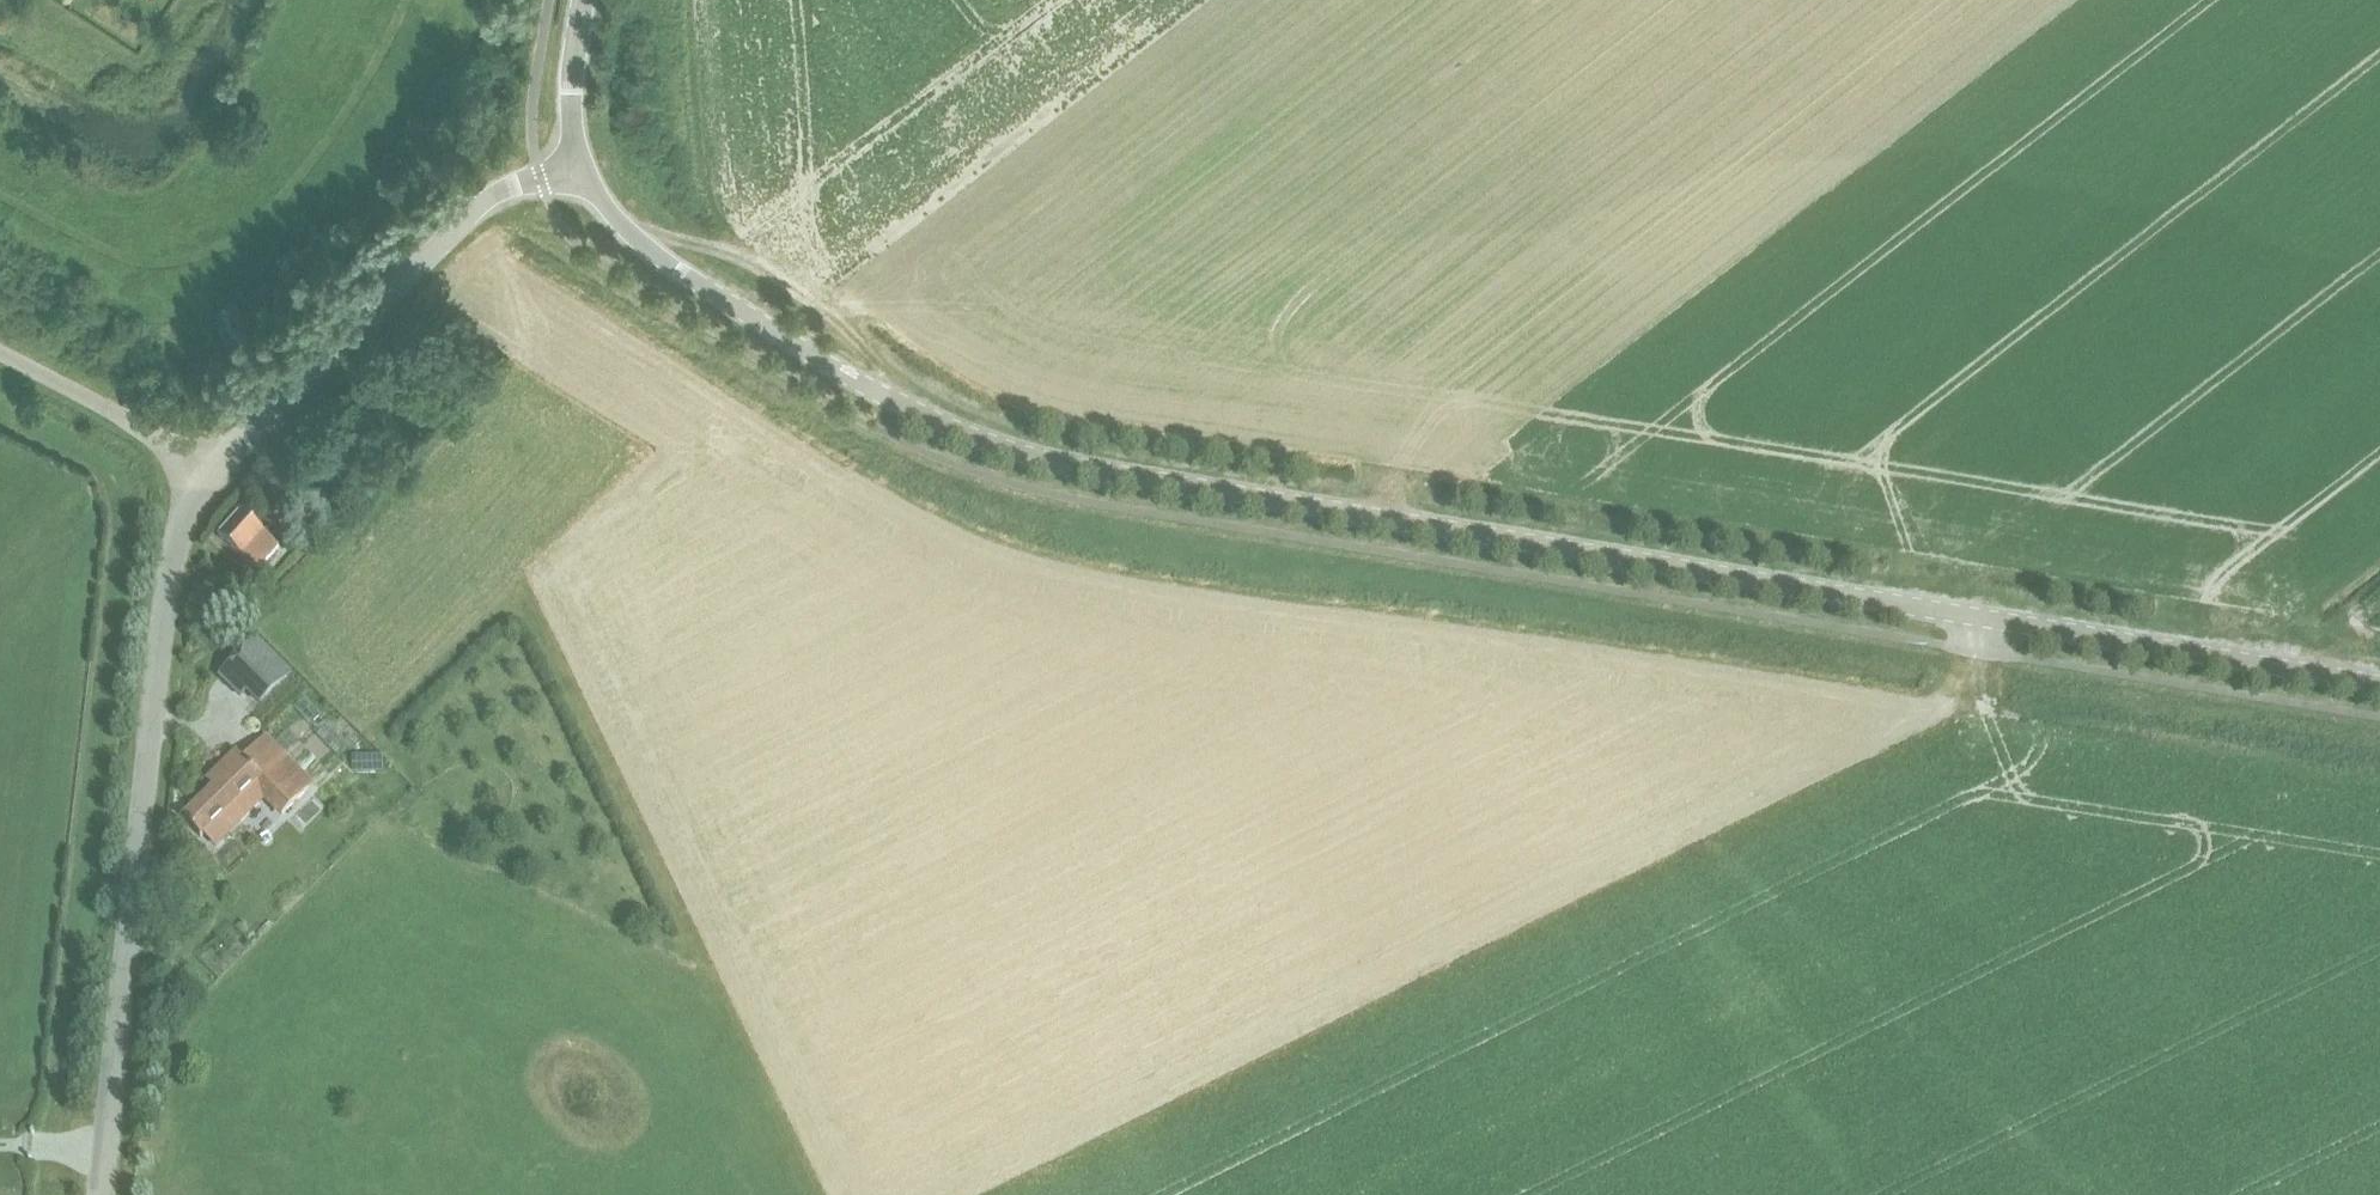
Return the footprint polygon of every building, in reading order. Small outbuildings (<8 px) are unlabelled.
[(154,400),(143,395),(139,403),(150,409),(154,400)] [(274,532),(281,524),(262,507),(255,515),(274,532)] [(256,572),(278,548),(240,513),(218,537),(256,572)] [(256,636),(218,673),(253,703),(291,669),(256,636)] [(324,724),(314,734),(337,759),(348,749),(324,724)] [(212,788),(181,819),(199,838),(230,807),(242,819),(263,797),(282,815),(309,788),(262,742),(244,760),(236,752),(206,782),(212,788)]
